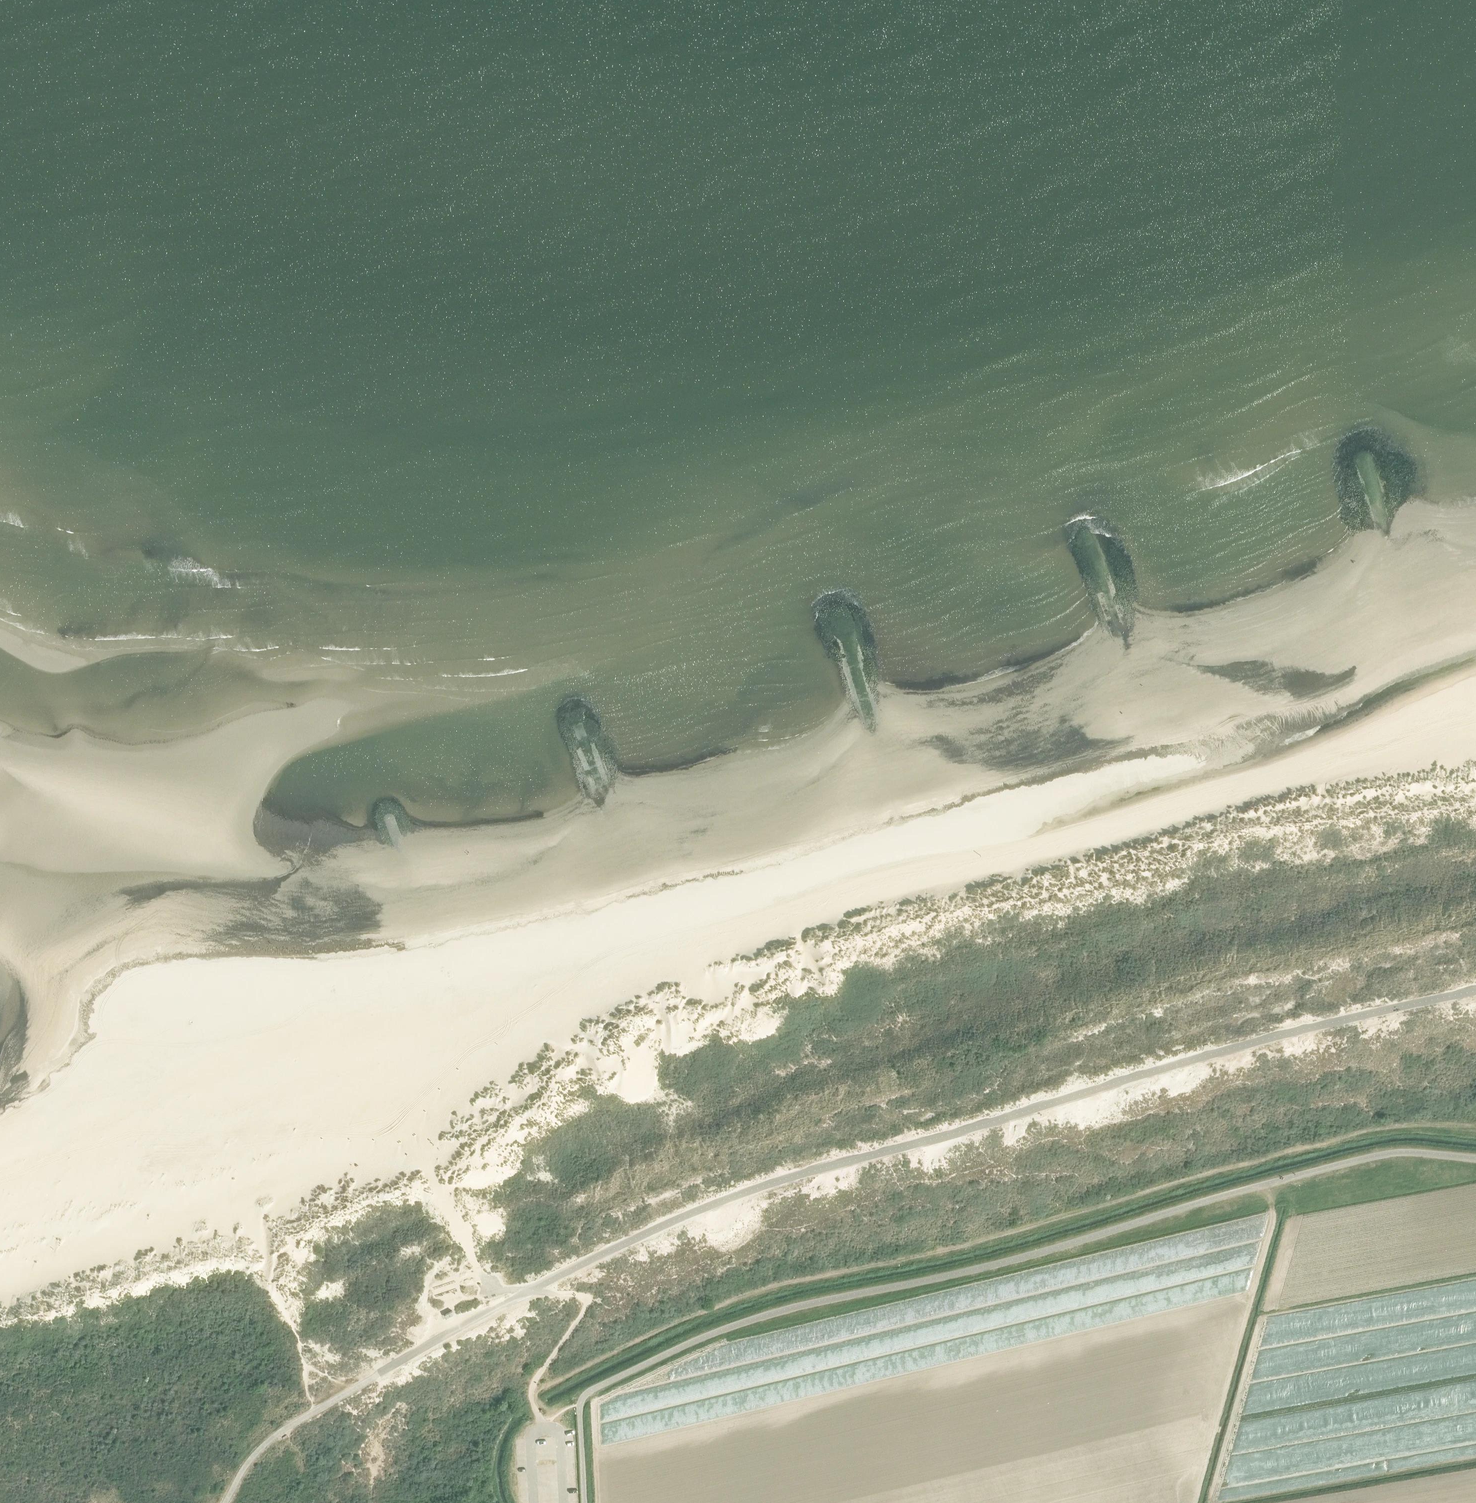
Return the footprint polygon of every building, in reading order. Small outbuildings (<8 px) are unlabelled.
[(453,1308),(446,1312),(448,1317),(455,1313),(453,1308)]
